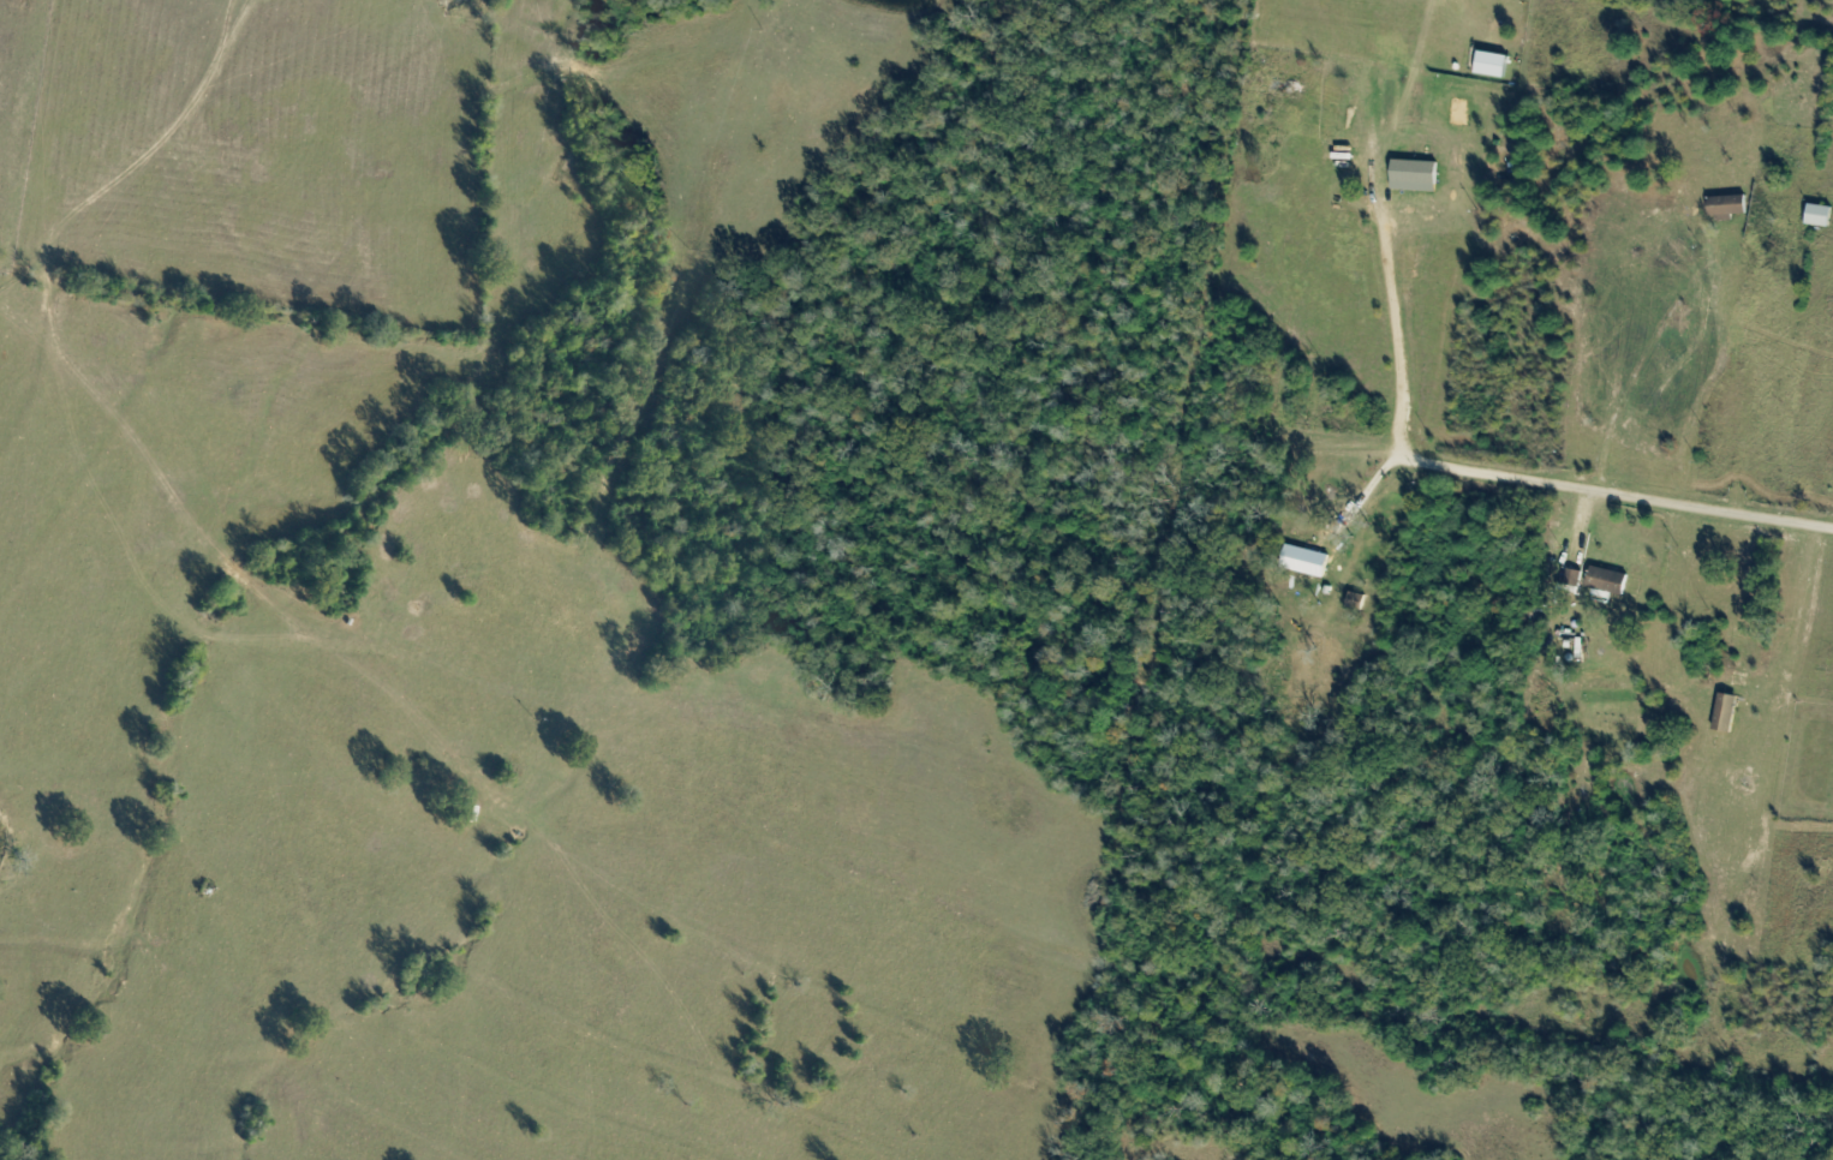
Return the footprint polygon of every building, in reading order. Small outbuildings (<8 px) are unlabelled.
[(1395,186),(1440,187),(1441,164),(1396,163),(1395,186)] [(1711,200),(1712,219),(1750,218),(1749,198),(1711,200)] [(1832,231),(1832,228),(1832,209),(1813,206),(1810,227),(1832,231)] [(1333,556),(1321,554),(1322,552),(1289,544),(1283,569),(1327,579),(1333,556)] [(1631,574),(1592,569),(1589,589),(1597,590),(1596,595),(1627,600),(1631,574)] [(1563,592),(1580,595),(1584,572),(1567,570),(1563,592)] [(1742,699),(1723,694),(1714,730),(1733,735),(1742,699)]
